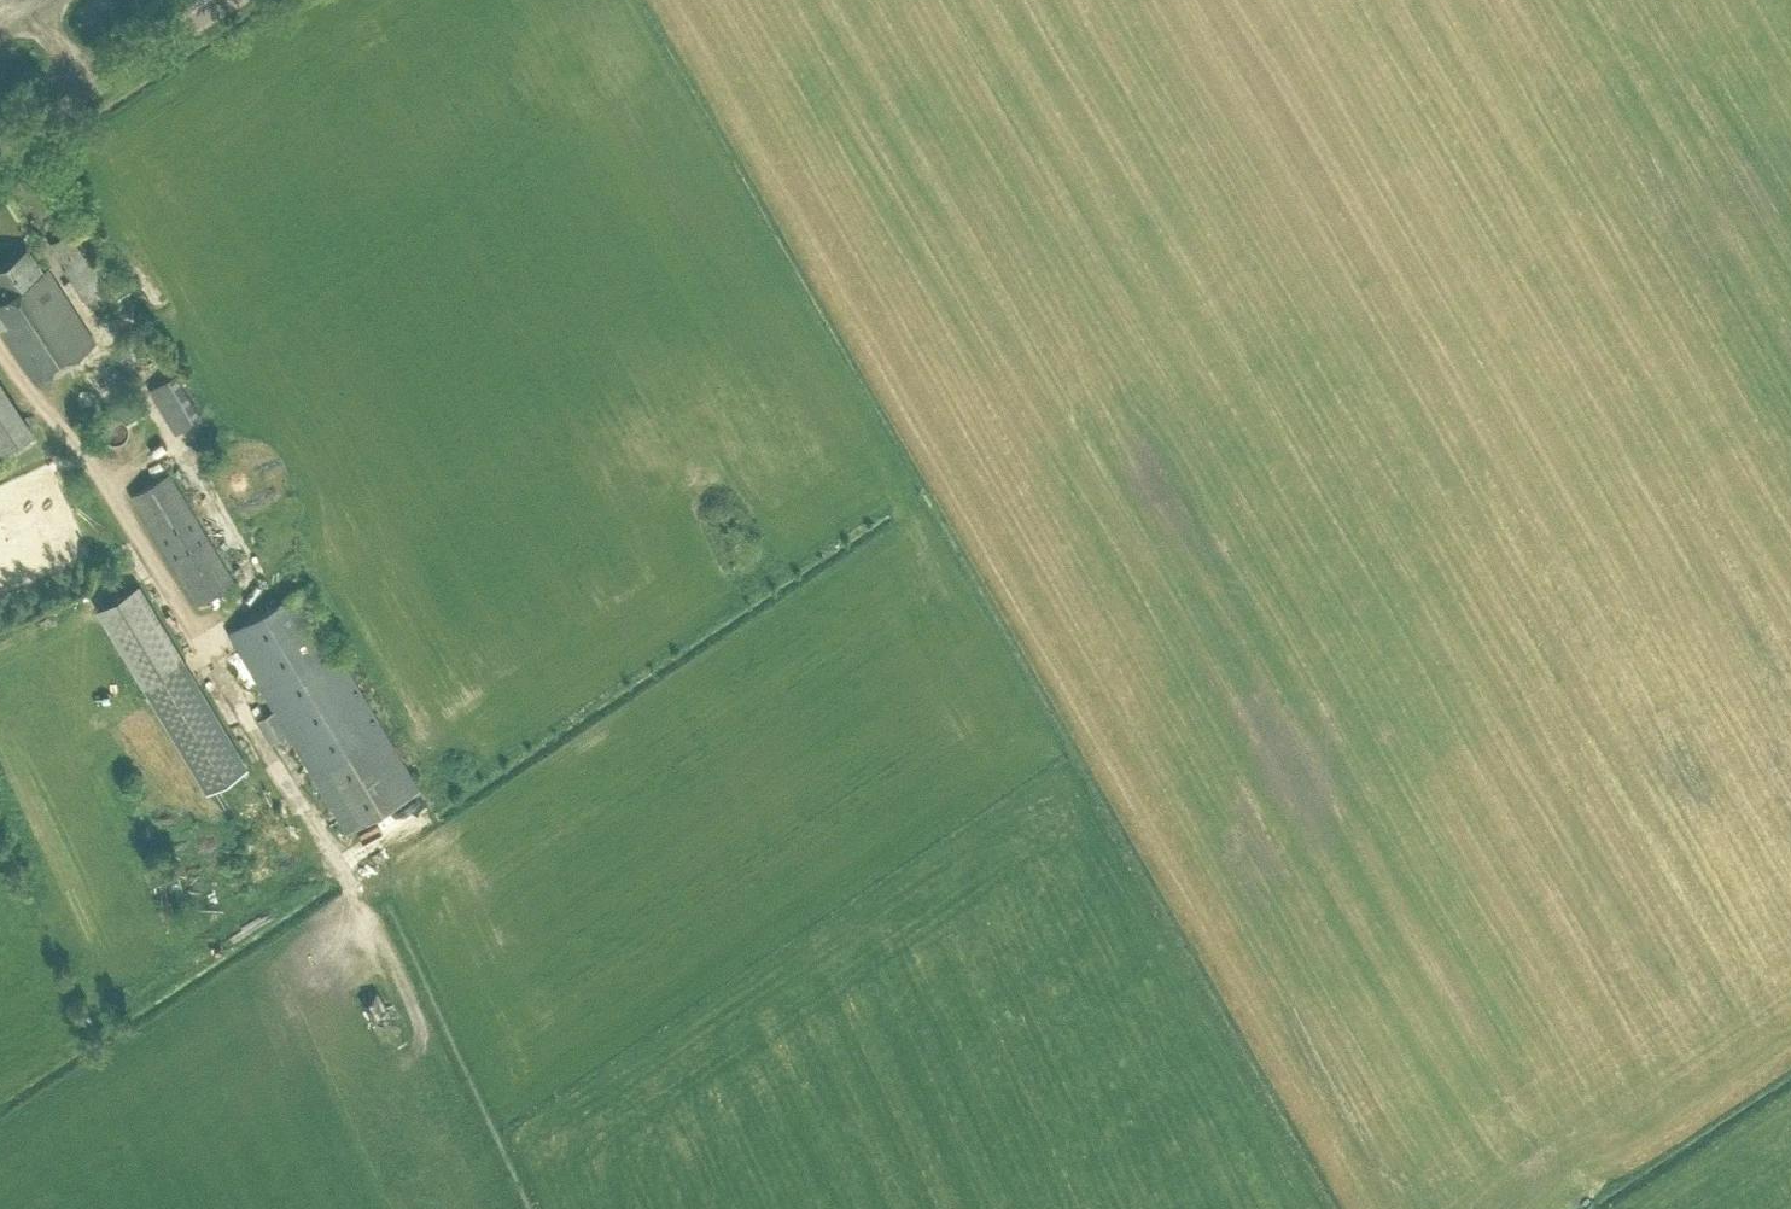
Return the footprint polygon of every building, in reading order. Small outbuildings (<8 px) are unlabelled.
[(24,249),(0,264),(0,290),(3,295),(0,297),(0,329),(33,379),(91,341),(41,266),(37,268),(24,249)] [(175,435),(201,419),(175,375),(149,390),(175,435)] [(36,432),(0,376),(0,455),(36,432)] [(197,605),(236,582),(171,473),(132,496),(197,605)] [(100,608),(209,790),(248,766),(140,584),(100,608)] [(422,788),(303,588),(229,632),(275,711),(259,720),(273,743),(289,734),(348,833),(422,788)] [(361,831),(337,845),(352,872),(377,857),(361,831)]
